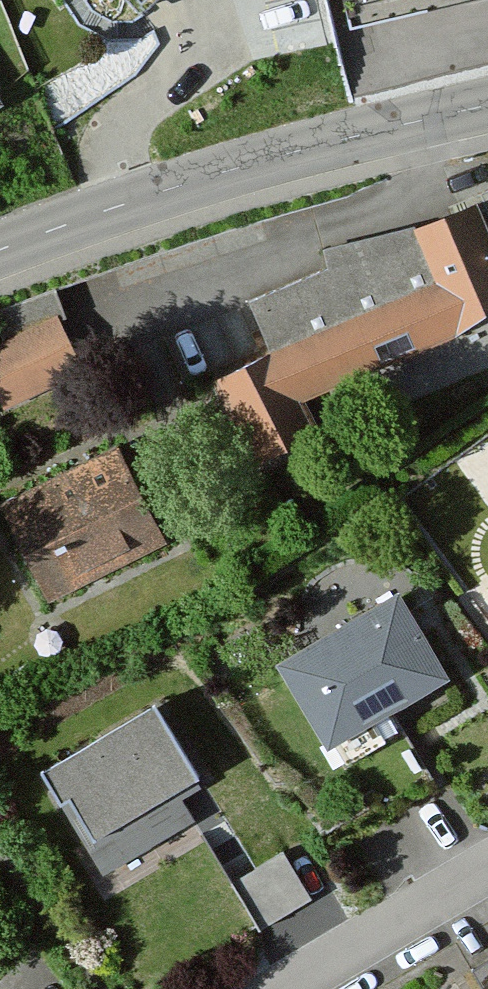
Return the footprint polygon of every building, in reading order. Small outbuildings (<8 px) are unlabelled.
[(359,27),(478,0),(353,0),(359,27)] [(326,246),(329,265),(250,299),(269,344),(218,380),(259,459),(313,426),(292,398),(487,298),(487,224),(479,198),(417,223),(326,246)] [(8,402),(79,363),(54,317),(0,347),(0,388),(8,402)] [(106,456),(0,510),(0,528),(41,608),(154,551),(106,456)] [(439,688),(387,602),(268,675),(321,761),(439,688)] [(188,789),(147,719),(32,785),(53,821),(62,815),(82,850),(188,789)] [(288,843),(234,874),(262,923),(316,893),(288,843)] [(465,980),(470,988),(487,988),(487,966),(465,980)]
